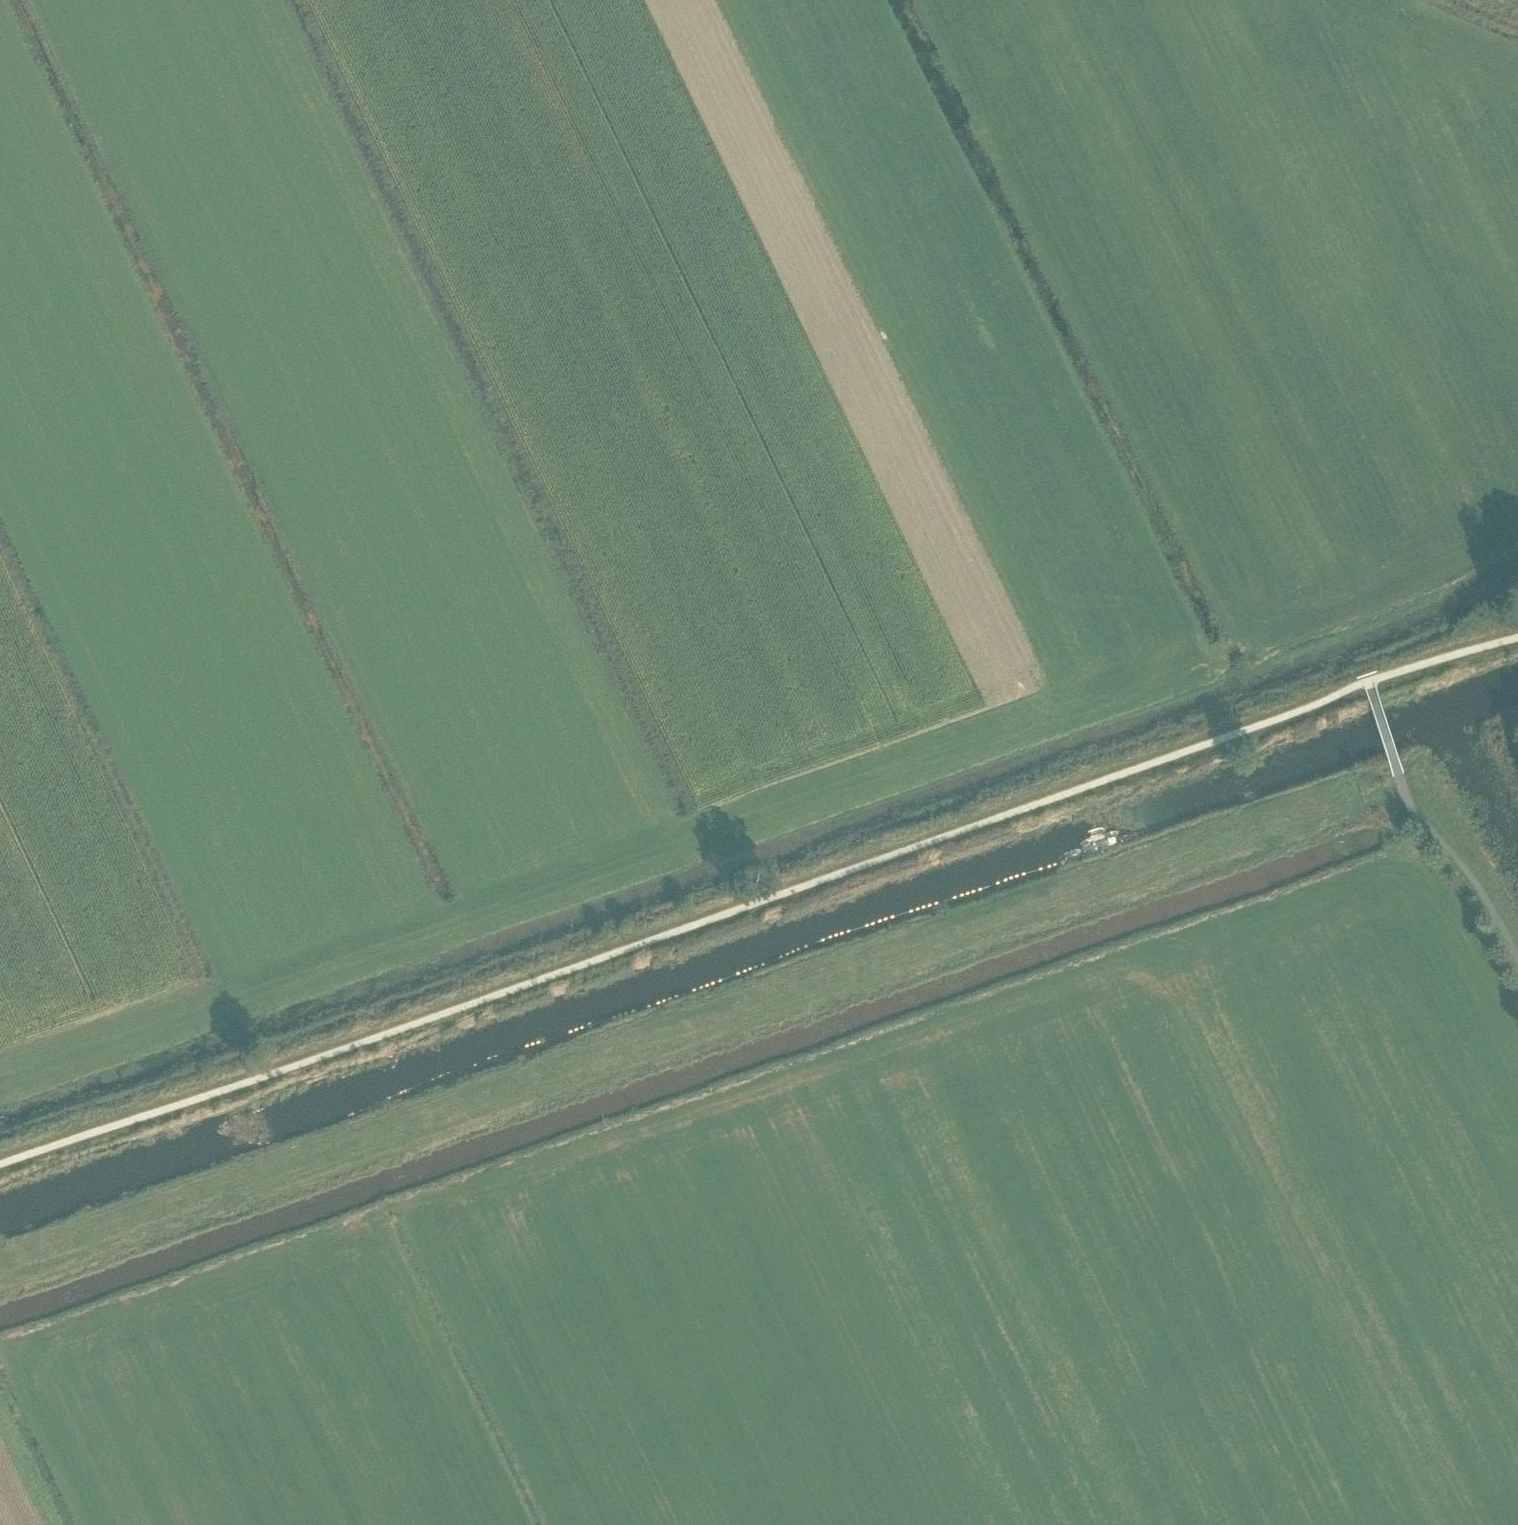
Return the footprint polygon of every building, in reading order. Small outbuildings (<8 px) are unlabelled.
[(1309,859),(1307,854),(1294,859),(1295,864),(1309,859)]
